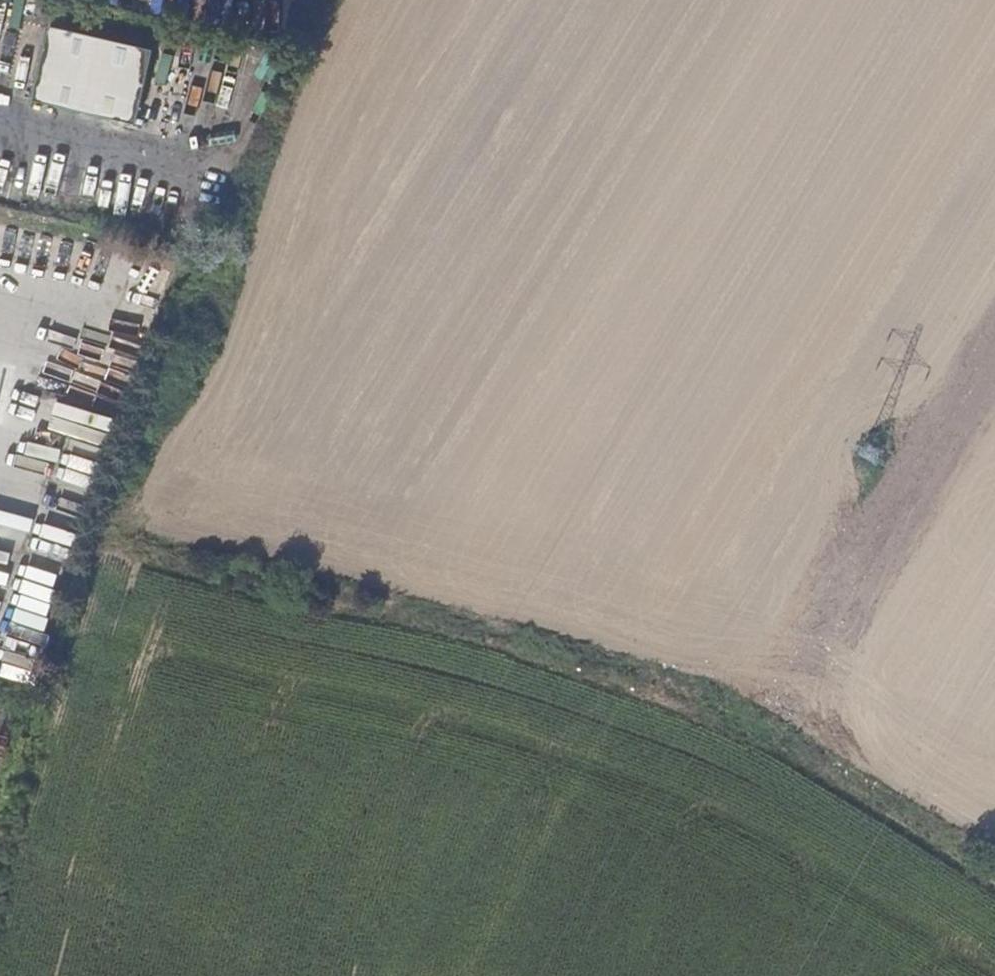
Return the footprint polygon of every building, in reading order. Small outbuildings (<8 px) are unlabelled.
[(141,123),(156,39),(51,19),(34,109),(205,141),(206,135),(141,123)]
